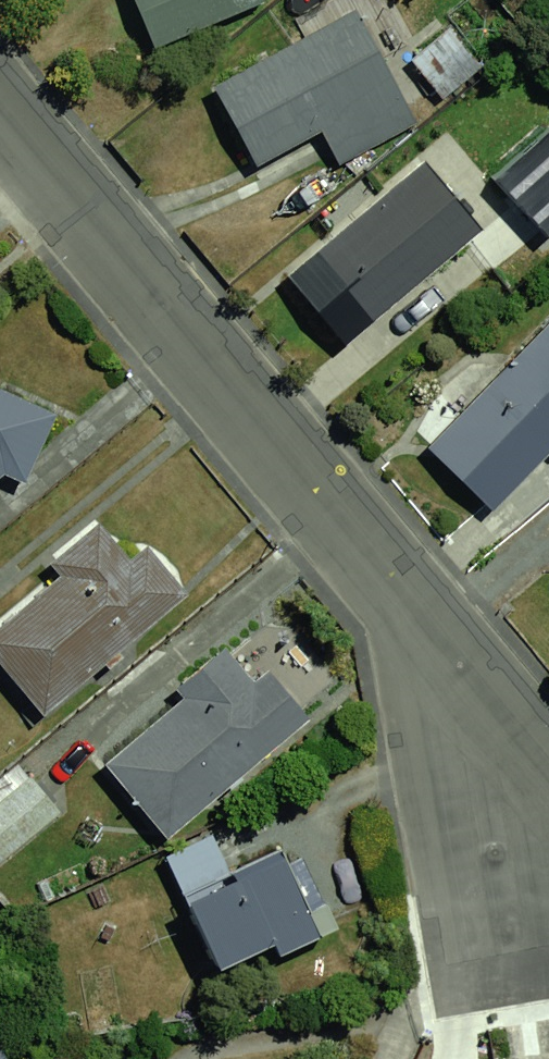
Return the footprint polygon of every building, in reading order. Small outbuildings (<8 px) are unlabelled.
[(116,40),(213,0),(100,0),(116,40)] [(321,12),(181,82),(224,167),(363,96),(321,12)] [(410,14),(369,49),(408,95),(449,60),(410,14)] [(388,152),(277,247),(330,309),(441,213),(388,152)] [(479,193),(511,229),(548,195),(548,188),(520,156),(479,193)] [(412,405),(485,473),(548,404),(548,295),(532,278),(412,405)] [(9,437),(0,426),(0,445),(9,437)] [(0,586),(0,692),(18,710),(146,585),(75,513),(0,586)] [(205,640),(70,752),(129,824),(265,711),(205,640)] [(23,801),(0,775),(0,821),(23,801)] [(258,844),(150,886),(181,965),(289,923),(258,844)]
